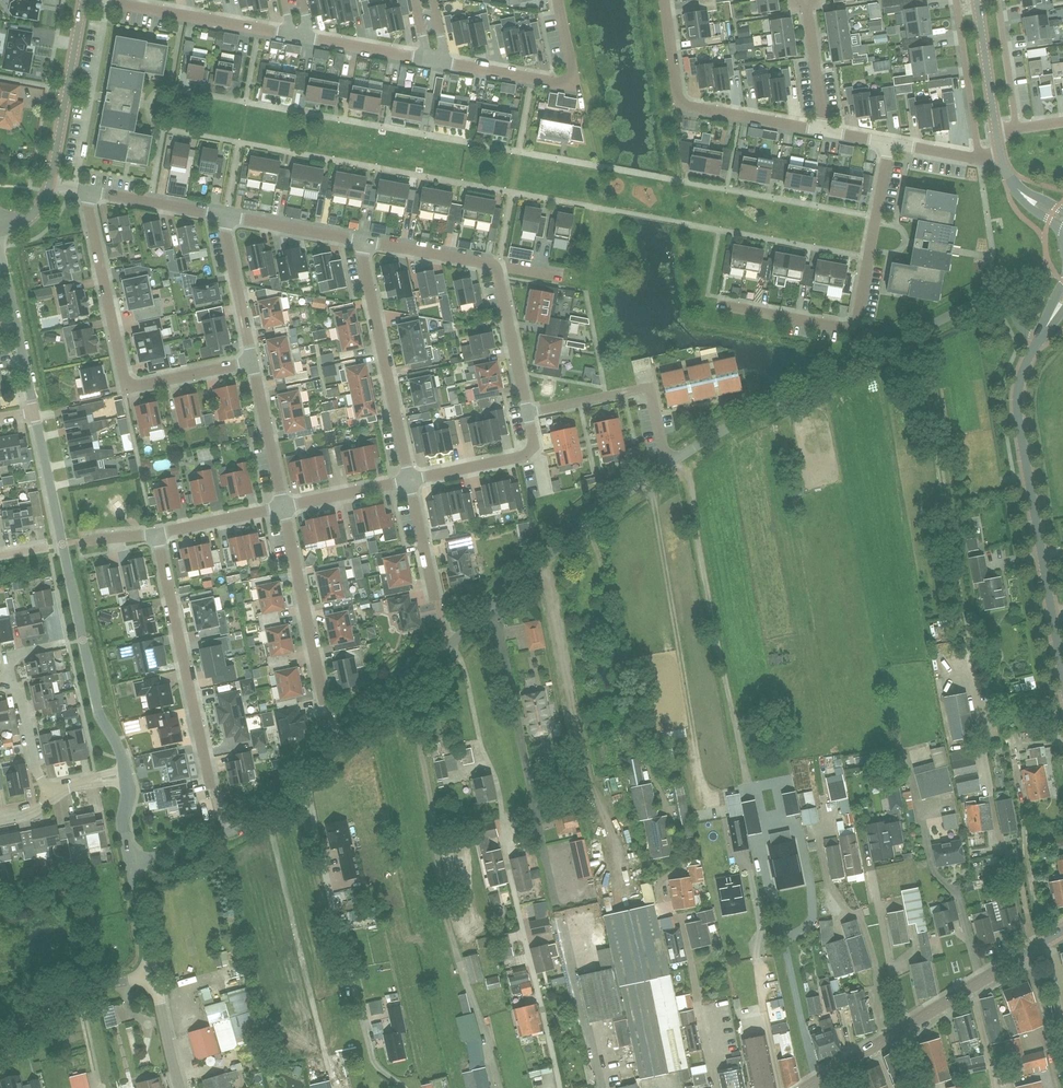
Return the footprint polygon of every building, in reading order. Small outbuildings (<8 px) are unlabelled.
[(13,16),(37,20),(41,0),(24,0),(23,2),(16,1),(11,4),(10,11),(13,16)] [(255,11),(253,0),(239,0),(241,9),(242,8),(242,10),(249,9),(248,7),(253,6),(255,11)] [(255,11),(261,10),(261,12),(267,10),(267,8),(268,8),(266,0),(253,0),(255,11)] [(333,20),(329,0),(310,0),(313,17),(323,15),(324,22),(333,20)] [(338,19),(339,24),(353,21),(349,4),(356,2),(356,0),(329,0),(333,20),(338,19)] [(383,0),(369,3),(368,0),(361,1),(364,14),(371,13),(374,30),(388,27),(389,33),(390,33),(383,0)] [(407,0),(397,0),(397,3),(384,5),(383,0),(390,33),(403,30),(400,12),(409,11),(407,0)] [(759,13),(779,11),(777,0),(762,0),(757,1),(759,13)] [(1023,8),(1028,7),(1044,5),(1044,10),(1053,9),(1052,3),(1052,2),(1050,2),(1050,0),(1022,0),(1023,8)] [(686,22),(687,27),(708,24),(706,12),(717,10),(716,3),(702,5),(703,12),(685,15),(683,16),(684,22),(686,22)] [(913,4),(900,6),(903,25),(904,25),(929,21),(927,8),(917,9),(914,10),(913,4)] [(847,23),(845,11),(825,14),(827,26),(847,23)] [(472,48),(486,45),(483,28),(490,26),(487,13),(480,15),(481,23),(468,26),(467,21),(466,21),(472,48)] [(1026,29),(1026,30),(1047,28),(1047,27),(1059,26),(1058,20),(1047,21),(1046,15),(1036,17),(1035,14),(1024,15),(1024,18),(1022,19),(1023,29),(1026,29)] [(472,48),(466,21),(453,24),(451,15),(444,17),(446,30),(453,28),(457,46),(471,43),(472,48)] [(771,34),(792,31),(790,19),(769,22),(771,34)] [(905,31),(901,31),(903,45),(919,43),(918,37),(931,35),(929,21),(904,25),(905,31)] [(540,35),(537,22),(530,24),(531,27),(517,30),(516,24),(523,57),(536,54),(533,36),(540,35)] [(689,40),(706,38),(707,44),(722,42),(721,35),(715,36),(713,23),(708,24),(687,27),(688,33),(685,34),(686,40),(689,40)] [(847,23),(827,26),(828,38),(848,35),(847,23)] [(522,57),(523,57),(516,24),(502,27),(501,24),(494,26),(497,38),(504,37),(508,54),(521,52),(522,57)] [(1047,28),(1026,30),(1028,42),(1037,41),(1037,46),(1052,44),(1051,39),(1055,38),(1053,27),(1047,28)] [(4,67),(28,72),(31,54),(24,53),(26,44),(29,44),(31,34),(10,31),(4,67)] [(771,47),(794,43),(792,31),(771,34),(773,45),(771,45),(771,47)] [(224,33),(222,43),(237,46),(239,36),(224,33)] [(875,43),(887,41),(886,34),(874,36),(875,43)] [(848,35),(828,38),(830,50),(850,48),(848,35)] [(136,103),(147,44),(117,39),(108,92),(107,92),(106,98),(106,102),(96,156),(126,162),(136,103)] [(186,40),(183,53),(185,53),(186,52),(193,53),(195,42),(186,40)] [(741,49),(751,48),(750,41),(740,43),(741,49)] [(766,54),(767,60),(796,56),(794,43),(771,47),(772,53),(766,54)] [(910,64),(912,63),(935,60),(933,47),(920,49),(919,43),(903,45),(904,51),(908,51),(910,64)] [(163,76),(168,48),(151,45),(146,73),(163,76)] [(850,48),(830,50),(832,63),(851,60),(852,65),(868,63),(867,54),(858,56),(858,53),(851,54),(850,48)] [(189,70),(187,79),(202,82),(203,80),(206,80),(208,71),(204,70),(206,59),(192,57),(193,53),(186,52),(185,53),(182,69),(189,70)] [(208,83),(215,84),(230,87),(232,78),(238,79),(242,57),(235,55),(234,62),(220,59),(217,75),(210,74),(208,83)] [(1052,74),(1054,84),(1062,83),(1062,92),(1062,62),(1059,63),(1058,56),(1051,57),(1052,64),(1051,64),(1052,74)] [(714,87),(711,64),(710,59),(697,61),(696,58),(688,59),(690,72),(697,71),(700,89),(714,87)] [(725,63),(711,64),(714,87),(714,92),(729,90),(726,72),(733,71),(732,58),(724,59),(725,63)] [(937,74),(935,60),(912,63),(914,77),(937,74)] [(1056,97),(1054,84),(1052,74),(1043,75),(1041,60),(1028,62),(1031,82),(1039,81),(1042,99),(1056,97)] [(261,63),(258,83),(264,84),(263,93),(277,95),(282,70),(283,64),(269,61),(269,64),(268,64),(261,63)] [(753,69),(745,70),(747,82),(754,81),(755,86),(757,99),(770,97),(771,97),(769,81),(768,75),(754,77),(753,71),(753,69)] [(771,97),(770,97),(771,103),(786,101),(784,87),(783,82),(790,81),(788,69),(781,70),(782,79),(769,81),(771,97)] [(282,70),(277,95),(292,98),(294,89),(301,90),(304,73),(296,72),(295,76),(282,73),(282,71),(282,70)] [(304,73),(301,90),(307,92),(306,101),(321,103),(325,81),(311,78),(311,75),(304,73)] [(894,85),(904,84),(903,77),(893,78),(894,85)] [(952,79),(927,82),(928,89),(953,86),(952,79)] [(325,81),(321,103),(335,106),(337,97),(344,98),(347,81),(339,80),(339,83),(325,81)] [(347,81),(344,98),(350,100),(349,108),(364,111),(368,89),(354,86),(355,82),(347,81)] [(19,123),(23,103),(16,102),(19,87),(0,83),(0,126),(11,128),(13,122),(19,123)] [(368,89),(364,111),(378,114),(380,105),(387,106),(390,86),(383,85),(382,91),(368,89)] [(390,86),(387,106),(393,107),(392,116),(407,119),(411,96),(397,94),(398,87),(390,86)] [(857,118),(871,116),(868,94),(867,88),(853,90),(853,87),(845,88),(847,101),(854,99),(857,118)] [(868,94),(871,116),(871,120),(885,118),(883,101),(890,100),(888,87),(881,88),(881,92),(868,94)] [(411,96),(407,119),(421,122),(423,113),(430,114),(433,97),(433,94),(426,92),(425,99),(411,96)] [(944,103),(930,105),(933,126),(934,131),(947,129),(945,114),(956,112),(953,92),(942,93),(944,103)] [(555,106),(569,109),(571,98),(564,97),(565,94),(558,93),(555,106)] [(454,104),(450,127),(464,129),(466,120),(473,122),(476,102),(476,104),(469,103),(470,98),(455,95),(454,104)] [(433,97),(430,114),(436,115),(435,124),(450,127),(454,104),(440,102),(440,98),(433,97)] [(920,128),(933,126),(930,105),(929,100),(915,102),(915,98),(908,99),(910,116),(918,115),(920,128)] [(476,102),(473,122),(480,123),(478,132),(493,135),(497,112),(482,109),(483,103),(476,102)] [(497,112),(493,135),(507,137),(509,128),(516,129),(519,112),(511,111),(511,115),(497,112)] [(543,121),(542,120),(538,141),(553,143),(557,124),(543,121)] [(557,124),(553,143),(561,145),(561,142),(569,144),(570,140),(584,143),(581,127),(571,126),(571,127),(557,124)] [(752,136),(781,139),(782,130),(753,127),(752,136)] [(135,134),(130,162),(147,165),(152,137),(135,134)] [(683,160),(691,161),(689,170),(704,173),(708,150),(694,148),(695,144),(680,141),(683,160)] [(172,166),(186,169),(190,146),(175,144),(173,156),(167,155),(164,169),(171,170),(172,166)] [(199,171),(214,174),(214,177),(220,179),(223,165),(216,164),(218,151),(203,149),(199,171)] [(704,173),(719,175),(720,167),(728,168),(731,151),(723,149),(722,153),(708,150),(704,173)] [(733,169),(741,170),(739,179),(754,182),(758,159),(744,157),(744,153),(736,151),(733,169)] [(262,182),(266,160),(251,157),(249,170),(242,169),(240,182),(247,184),(247,180),(262,182)] [(266,160),(262,182),(276,185),(275,189),(282,190),(283,190),(285,177),(285,173),(279,171),(279,168),(280,163),(280,162),(280,159),(267,157),(266,160)] [(754,182),(768,184),(770,176),(778,177),(781,160),(772,158),(772,162),(758,159),(754,182)] [(790,161),(781,160),(778,177),(786,178),(784,187),(799,190),(803,168),(789,165),(790,161)] [(285,177),(283,190),(290,191),(290,188),(305,190),(309,168),(309,165),(296,162),(295,165),(294,165),(293,171),(292,178),(285,177)] [(815,184),(823,185),(826,168),(818,166),(817,170),(803,168),(799,190),(814,193),(815,184)] [(318,196),(326,198),(328,184),(329,181),(322,179),(323,170),(309,168),(305,190),(319,193),(318,196)] [(835,170),(826,168),(823,185),(831,187),(830,196),(844,198),(848,176),(834,173),(835,170)] [(328,184),(326,198),(333,199),(333,195),(348,198),(352,175),(337,173),(335,186),(328,184)] [(361,204),(369,206),(371,192),(372,188),(365,187),(366,178),(352,175),(348,198),(362,200),(361,204)] [(844,198),(859,201),(860,192),(867,193),(870,176),(863,175),(862,178),(848,176),(844,198)] [(371,192),(369,206),(376,207),(376,203),(391,206),(395,183),(380,181),(378,193),(371,192)] [(395,183),(391,206),(405,208),(405,212),(412,213),(415,196),(408,195),(409,190),(409,186),(409,183),(395,181),(395,183)] [(422,197),(415,196),(412,213),(419,215),(420,211),(434,213),(438,191),(423,188),(422,197)] [(951,228),(957,198),(905,189),(900,217),(917,220),(913,243),(909,267),(901,265),(892,263),(887,292),(938,301),(943,270),(948,271),(952,251),(955,229),(951,228)] [(448,220),(455,221),(458,204),(451,203),(453,193),(438,191),(434,213),(448,216),(448,220)] [(462,218),(477,221),(481,198),(466,196),(465,205),(458,204),(455,221),(462,222),(462,218)] [(496,201),(481,198),(477,221),(491,224),(490,227),(498,229),(501,212),(494,210),(496,201)] [(541,209),(526,206),(522,229),(537,232),(536,235),(543,237),(546,219),(540,218),(541,209)] [(559,212),(557,221),(550,220),(547,239),(554,240),(555,237),(569,240),(574,215),(559,212)] [(114,219),(110,220),(112,227),(110,227),(112,236),(114,236),(115,242),(106,244),(109,259),(123,256),(120,242),(132,240),(127,216),(123,217),(121,216),(115,217),(114,219)] [(171,247),(168,233),(162,234),(159,221),(144,225),(149,249),(164,246),(165,249),(171,247)] [(189,253),(199,252),(194,225),(190,226),(189,224),(181,226),(182,228),(177,229),(183,257),(176,258),(179,273),(188,271),(186,263),(191,262),(189,253)] [(473,249),(475,241),(463,239),(462,247),(473,249)] [(72,280),(71,273),(79,271),(80,271),(80,270),(74,244),(74,243),(73,243),(64,245),(64,243),(56,244),(57,247),(56,247),(54,247),(55,248),(59,269),(42,273),(44,286),(72,280)] [(276,275),(273,262),(271,251),(264,252),(262,244),(247,247),(248,255),(247,257),(248,262),(250,263),(252,271),(261,269),(263,278),(276,275)] [(722,273),(730,275),(731,268),(744,271),(748,248),(734,246),(732,254),(726,253),(722,273)] [(300,254),(299,248),(283,252),(284,258),(278,260),(282,280),(297,277),(297,272),(308,270),(305,253),(300,254)] [(510,248),(509,257),(531,261),(533,252),(510,248)] [(767,265),(761,264),(763,251),(748,248),(744,271),(759,273),(758,277),(765,278),(767,265)] [(767,265),(765,278),(772,279),(772,276),(777,276),(775,285),(784,287),(786,278),(790,256),(776,253),(774,262),(768,261),(767,265)] [(314,257),(320,282),(329,280),(331,290),(345,287),(340,260),(332,262),(330,254),(314,257)] [(805,259),(790,256),(786,278),(800,281),(800,285),(807,286),(809,273),(810,269),(803,268),(805,259)] [(831,263),(818,261),(815,274),(809,273),(807,286),(813,287),(814,283),(827,286),(831,263)] [(852,276),(845,275),(847,266),(831,263),(827,286),(842,288),(841,292),(849,294),(852,276)] [(398,264),(382,267),(387,291),(388,296),(398,295),(398,298),(412,296),(409,282),(407,271),(400,273),(398,264)] [(136,278),(123,281),(123,283),(121,283),(123,291),(125,291),(126,296),(151,291),(148,276),(151,276),(150,268),(138,266),(133,267),(136,278)] [(422,299),(447,294),(444,277),(435,279),(432,268),(424,270),(424,272),(417,274),(422,299)] [(197,276),(181,274),(184,286),(195,284),(197,276)] [(477,310),(484,309),(481,293),(474,295),(470,279),(468,279),(468,278),(461,279),(462,281),(454,282),(459,306),(475,302),(477,310)] [(76,291),(74,283),(56,287),(59,300),(67,299),(71,319),(80,317),(80,319),(87,318),(87,316),(89,315),(88,307),(90,306),(88,298),(86,298),(84,289),(76,291)] [(203,287),(193,289),(197,305),(221,300),(220,296),(222,295),(220,288),(218,288),(217,284),(208,286),(208,285),(203,286),(203,287)] [(567,341),(569,332),(570,322),(554,319),(559,289),(541,286),(540,292),(531,290),(525,320),(547,324),(545,336),(540,335),(535,365),(544,366),(542,375),(560,378),(562,369),(557,368),(562,340),(567,341)] [(51,288),(35,292),(37,302),(54,298),(51,288)] [(258,316),(262,315),(283,310),(281,298),(283,298),(281,292),(266,289),(268,300),(259,302),(260,307),(257,307),(258,316)] [(153,300),(151,291),(126,296),(127,301),(125,302),(127,310),(129,309),(129,311),(142,308),(144,319),(163,315),(159,298),(153,300)] [(325,309),(326,300),(314,298),(312,307),(325,309)] [(344,305),(329,308),(331,315),(333,315),(335,327),(357,322),(354,310),(345,312),(344,305)] [(198,323),(203,322),(206,336),(227,331),(224,317),(211,320),(209,309),(196,312),(198,323)] [(273,326),(275,332),(289,329),(288,322),(283,323),(281,311),(283,311),(283,310),(262,315),(264,327),(273,326)] [(406,324),(398,325),(401,338),(421,334),(418,321),(417,316),(412,316),(404,317),(406,324)] [(589,325),(588,319),(570,316),(569,321),(589,325)] [(136,343),(137,349),(163,343),(160,330),(162,330),(160,318),(145,321),(139,323),(142,333),(135,335),(135,334),(134,335),(134,336),(134,335),(135,337),(132,337),(134,344),(136,343)] [(335,327),(338,339),(362,334),(361,334),(360,326),(358,327),(357,322),(335,327)] [(74,336),(78,356),(97,352),(96,344),(98,343),(96,336),(94,336),(92,328),(82,331),(80,324),(63,328),(65,338),(74,336)] [(168,345),(187,343),(186,334),(177,335),(176,328),(166,329),(168,345)] [(268,344),(265,345),(267,354),(268,354),(291,349),(299,347),(298,343),(290,345),(289,337),(291,336),(289,329),(275,332),(276,339),(267,341),(268,344)] [(230,344),(227,331),(206,336),(208,347),(200,348),(202,358),(224,353),(222,345),(230,344)] [(421,334),(401,338),(403,351),(431,346),(432,346),(429,332),(421,334)] [(464,362),(481,358),(479,351),(494,348),(491,333),(470,337),(472,345),(461,347),(464,362)] [(362,335),(362,334),(338,339),(336,340),(340,359),(355,356),(353,349),(362,347),(360,335),(362,335)] [(567,341),(566,346),(584,350),(585,344),(567,341)] [(166,357),(163,343),(137,349),(138,354),(136,355),(138,361),(140,361),(140,362),(140,363),(141,363),(148,361),(150,372),(170,368),(168,356),(166,357)] [(424,347),(403,351),(406,365),(411,364),(414,363),(415,369),(432,366),(431,359),(434,358),(431,346),(424,347)] [(271,362),(272,366),(294,361),(292,354),(300,352),(299,348),(291,349),(268,354),(270,362),(271,362)] [(634,372),(651,368),(649,357),(631,361),(634,372)] [(481,358),(464,362),(467,361),(470,373),(476,372),(478,379),(500,375),(497,361),(484,364),(483,358),(481,359),(481,358)] [(342,369),(339,370),(342,383),(347,381),(369,377),(366,364),(357,366),(355,359),(341,362),(342,369)] [(742,391),(737,370),(735,360),(719,364),(718,360),(702,364),(703,367),(688,371),(688,374),(683,375),(682,372),(662,377),(668,407),(681,404),(680,401),(694,398),(695,401),(707,398),(706,395),(729,390),(729,393),(742,391)] [(294,361),(272,366),(269,367),(271,375),(274,374),(275,379),(284,377),(286,383),(309,378),(307,371),(297,373),(294,361)] [(102,366),(80,371),(84,388),(77,389),(80,401),(96,398),(95,391),(107,388),(106,382),(107,382),(105,374),(104,374),(102,366)] [(428,369),(416,372),(417,379),(409,380),(412,393),(433,389),(437,388),(434,375),(430,376),(428,369)] [(500,375),(478,379),(479,387),(473,389),(475,400),(491,397),(490,391),(503,388),(500,375)] [(369,377),(347,381),(347,382),(349,382),(352,393),(373,389),(371,381),(369,381),(369,377)] [(279,408),(303,403),(300,391),(302,391),(301,384),(286,387),(288,393),(278,395),(280,400),(276,400),(278,409),(279,408)] [(241,415),(239,408),(235,386),(228,388),(227,385),(220,386),(221,389),(214,390),(221,420),(241,415)] [(437,388),(433,389),(412,393),(415,406),(423,405),(424,411),(441,408),(440,401),(437,388)] [(352,406),(374,402),(373,397),(375,397),(373,389),(352,393),(354,405),(352,406)] [(175,399),(181,428),(196,425),(194,417),(200,416),(196,394),(188,396),(188,393),(181,395),(182,397),(175,399)] [(83,424),(87,423),(86,415),(104,407),(103,401),(80,406),(81,412),(64,416),(67,427),(83,424)] [(149,435),(149,433),(162,430),(161,424),(156,403),(149,404),(149,402),(142,403),(143,406),(136,407),(142,437),(149,435)] [(374,402),(352,406),(355,418),(353,419),(354,426),(369,423),(367,416),(376,414),(374,402)] [(306,416),(303,403),(279,408),(279,409),(280,409),(281,416),(283,416),(284,420),(306,416)] [(450,407),(451,417),(467,415),(466,405),(450,407)] [(483,422),(487,442),(489,442),(491,443),(493,444),(495,443),(497,442),(498,440),(501,439),(500,436),(508,434),(502,410),(490,412),(491,420),(483,422)] [(338,421),(326,423),(324,413),(313,415),(318,441),(332,438),(331,432),(340,430),(338,421)] [(306,416),(284,420),(286,433),(287,433),(296,431),(297,438),(312,435),(314,434),(310,415),(306,416)] [(485,443),(487,442),(483,422),(474,423),(473,416),(460,419),(463,433),(470,431),(473,445),(476,445),(478,446),(480,446),(482,446),(483,445),(485,443)] [(606,421),(610,438),(621,436),(618,419),(606,421)] [(85,431),(68,435),(71,446),(91,442),(90,434),(103,428),(108,426),(107,420),(102,421),(88,424),(87,423),(83,424),(85,431)] [(443,430),(435,432),(439,453),(441,452),(443,453),(445,454),(447,453),(449,452),(450,450),(453,450),(450,436),(457,434),(454,420),(441,422),(443,430)] [(555,431),(550,432),(554,450),(567,447),(563,430),(562,421),(553,423),(555,431)] [(594,424),(598,441),(610,438),(606,421),(594,424)] [(417,453),(424,451),(425,455),(428,455),(430,456),(432,457),(434,456),(435,455),(436,453),(439,453),(435,432),(433,424),(412,429),(417,453)] [(563,430),(567,447),(580,444),(576,427),(563,430)] [(19,435),(7,437),(7,442),(11,465),(23,463),(30,462),(27,448),(25,437),(19,438),(19,435)] [(621,436),(610,438),(613,455),(615,463),(623,461),(621,453),(625,452),(624,449),(621,436)] [(0,438),(0,467),(11,465),(7,437),(0,438)] [(356,449),(361,471),(376,468),(373,456),(379,454),(376,438),(364,441),(365,447),(356,449)] [(613,455),(610,438),(598,441),(601,457),(613,455)] [(91,442),(71,446),(73,458),(90,455),(91,462),(96,461),(95,460),(109,457),(114,456),(113,450),(108,450),(93,450),(91,442)] [(347,474),(361,471),(356,449),(347,451),(346,444),(334,447),(337,463),(344,462),(347,474)] [(583,461),(580,444),(567,447),(571,464),(583,461)] [(556,457),(553,457),(555,467),(559,467),(560,473),(572,470),(571,464),(567,447),(554,450),(556,457)] [(317,457),(308,459),(313,482),(328,478),(325,466),(331,464),(328,448),(316,451),(317,457)] [(313,482),(308,459),(299,461),(298,455),(286,457),(291,482),(297,480),(298,485),(313,482)] [(91,462),(75,466),(77,477),(94,473),(95,480),(113,476),(118,475),(117,469),(112,469),(97,469),(96,461),(91,462)] [(221,487),(229,486),(231,497),(239,495),(239,498),(246,496),(245,494),(252,492),(246,463),(239,464),(240,472),(219,477),(221,487)] [(210,470),(196,474),(197,481),(191,483),(196,504),(203,503),(204,505),(210,504),(210,501),(216,500),(210,470)] [(35,472),(26,473),(26,475),(17,477),(18,483),(36,480),(35,472)] [(156,495),(149,496),(151,505),(158,503),(160,512),(167,510),(168,513),(174,511),(174,509),(181,507),(174,478),(160,481),(162,489),(155,490),(156,495)] [(64,489),(71,488),(70,479),(62,480),(64,489)] [(498,483),(496,483),(500,504),(509,502),(510,510),(523,507),(518,483),(510,484),(509,480),(507,481),(505,480),(503,479),(501,480),(499,481),(498,483)] [(559,480),(552,481),(554,492),(561,491),(559,480)] [(500,504),(496,483),(493,484),(491,482),(489,482),(487,482),(486,484),(484,485),(482,486),(485,500),(477,502),(480,516),(493,513),(491,506),(500,504)] [(450,493),(447,493),(452,514),(460,512),(462,520),(475,517),(470,493),(462,494),(461,490),(459,491),(457,490),(455,489),(453,490),(451,491),(450,493)] [(34,518),(43,516),(39,491),(29,493),(30,501),(19,503),(20,507),(24,533),(26,533),(28,532),(30,531),(36,530),(34,518)] [(68,502),(74,500),(70,491),(64,493),(68,502)] [(434,500),(427,502),(432,526),(445,523),(443,516),(452,514),(447,493),(445,494),(443,493),(441,492),(439,493),(437,494),(436,496),(433,496),(434,500)] [(383,505),(369,508),(374,530),(383,528),(384,535),(396,532),(392,513),(385,514),(383,505)] [(11,529),(12,534),(18,533),(20,533),(22,533),(24,533),(20,507),(1,510),(5,530),(11,529)] [(374,530),(369,508),(354,511),(357,524),(351,525),(354,541),(366,538),(365,532),(374,530)] [(335,515),(321,518),(325,540),(334,538),(336,545),(348,542),(344,526),(338,528),(335,515)] [(300,527),(306,551),(318,549),(316,542),(325,540),(321,518),(306,521),(307,525),(300,527)] [(527,524),(517,526),(519,535),(529,533),(527,524)] [(243,537),(248,559),(260,556),(261,561),(270,559),(267,542),(258,543),(256,532),(249,533),(250,536),(243,537)] [(235,561),(248,559),(243,537),(236,538),(236,536),(229,537),(232,549),(223,551),(227,568),(236,566),(235,561)] [(457,551),(447,553),(451,571),(448,572),(451,584),(460,582),(460,585),(470,583),(469,580),(474,579),(468,555),(475,553),(471,536),(453,540),(453,541),(455,541),(457,551)] [(195,547),(199,569),(212,566),(213,571),(222,569),(219,552),(210,554),(208,542),(201,543),(201,546),(195,547)] [(187,571),(199,569),(195,547),(188,549),(188,546),(181,547),(183,557),(175,558),(179,578),(188,577),(187,571)] [(387,573),(409,569),(406,554),(396,556),(393,557),(392,550),(376,553),(378,566),(385,564),(387,573)] [(983,556),(970,558),(974,583),(979,582),(982,598),(984,598),(986,609),(1003,606),(1000,591),(1002,591),(999,578),(987,580),(983,556)] [(122,566),(128,590),(149,586),(143,558),(140,558),(139,557),(137,557),(134,557),(133,558),(132,560),(129,561),(130,564),(122,566)] [(307,558),(305,562),(306,568),(312,566),(315,563),(307,558)] [(316,573),(319,588),(342,583),(348,581),(346,573),(343,560),(327,564),(329,570),(319,572),(316,573)] [(118,567),(111,568),(110,565),(107,565),(105,564),(103,564),(101,564),(100,565),(99,567),(96,568),(100,588),(109,587),(110,594),(123,591),(118,567)] [(409,569),(387,573),(380,575),(385,596),(401,593),(399,586),(412,583),(409,569)] [(260,600),(282,596),(280,589),(283,588),(282,582),(270,584),(268,576),(251,580),(252,589),(258,588),(260,600)] [(342,583),(319,588),(322,602),(332,600),(335,599),(336,606),(353,603),(350,590),(348,581),(342,583)] [(51,589),(42,591),(36,593),(39,607),(54,604),(51,589)] [(195,616),(216,612),(213,598),(211,590),(198,593),(200,601),(192,602),(195,616)] [(405,596),(388,600),(390,612),(399,610),(401,622),(399,623),(398,625),(399,629),(401,630),(403,630),(403,631),(422,627),(416,603),(411,604),(410,595),(405,596)] [(282,596),(260,600),(263,613),(258,614),(260,623),(277,619),(275,611),(287,608),(286,602),(283,602),(282,596)] [(16,612),(13,597),(6,599),(9,614),(16,612)] [(144,609),(143,602),(122,607),(125,621),(134,619),(138,636),(156,632),(156,630),(158,630),(156,622),(154,623),(151,608),(144,609)] [(380,602),(371,604),(373,613),(382,611),(380,602)] [(325,616),(328,630),(351,626),(347,611),(354,610),(353,603),(336,606),(338,613),(325,616)] [(45,632),(40,613),(40,610),(39,610),(36,608),(30,609),(29,611),(28,611),(29,615),(33,635),(45,632)] [(21,637),(33,635),(29,615),(28,611),(22,612),(18,616),(18,618),(17,618),(21,637)] [(219,625),(216,612),(195,616),(198,630),(206,628),(208,636),(221,633),(219,626),(219,625)] [(12,640),(14,640),(9,615),(0,617),(0,637),(1,642),(3,642),(3,645),(12,643),(12,640)] [(277,619),(260,623),(261,631),(267,630),(269,643),(291,638),(289,632),(292,631),(291,625),(279,627),(277,619)] [(544,648),(539,620),(524,623),(529,650),(544,648)] [(351,626),(328,630),(331,645),(344,642),(345,649),(362,646),(359,633),(352,635),(351,626)] [(202,656),(200,657),(201,664),(224,659),(223,654),(226,650),(229,650),(227,636),(213,639),(215,646),(201,649),(202,656)] [(264,644),(267,657),(269,665),(286,662),(284,653),(296,651),(295,644),(292,645),(291,638),(269,643),(264,644)] [(153,641),(117,648),(120,659),(137,656),(140,672),(158,669),(157,666),(166,664),(162,646),(154,648),(153,641)] [(378,642),(371,644),(372,647),(378,650),(379,650),(378,642)] [(349,659),(334,663),(340,688),(349,686),(354,692),(362,684),(357,679),(355,668),(364,666),(360,648),(347,651),(349,659)] [(28,676),(49,672),(50,674),(56,672),(53,658),(55,658),(54,651),(32,656),(33,662),(26,663),(28,676)] [(778,656),(779,662),(791,660),(789,654),(778,656)] [(224,659),(201,664),(203,671),(205,671),(206,678),(212,677),(213,684),(237,679),(234,665),(226,666),(224,659)] [(286,662),(269,665),(271,674),(276,673),(278,686),(300,681),(298,675),(301,674),(300,667),(288,670),(286,662)] [(32,680),(33,685),(30,686),(33,698),(54,694),(52,681),(60,680),(59,674),(32,680)] [(144,682),(135,684),(137,696),(146,694),(149,708),(154,707),(174,703),(170,684),(161,686),(159,677),(144,680),(144,682)] [(252,680),(241,682),(244,695),(255,692),(252,680)] [(300,681),(278,686),(281,698),(276,699),(278,708),(295,704),(293,696),(305,694),(304,687),(301,688),(300,681)] [(217,708),(220,722),(244,717),(239,692),(219,696),(221,707),(217,708)] [(523,696),(527,716),(530,716),(532,724),(529,724),(531,736),(552,732),(549,717),(547,718),(544,705),(546,705),(543,692),(536,693),(536,694),(531,695),(530,694),(523,696)] [(966,693),(943,697),(951,741),(974,737),(966,693)] [(53,713),(66,710),(64,700),(62,694),(55,695),(54,694),(33,698),(36,710),(42,709),(43,715),(53,713)] [(0,702),(0,727),(0,728),(1,731),(12,728),(13,736),(19,734),(16,719),(10,720),(6,701),(0,702)] [(297,707),(276,711),(282,742),(303,738),(301,729),(307,728),(304,714),(298,715),(297,707)] [(169,712),(147,717),(149,728),(159,726),(163,744),(182,741),(177,718),(170,719),(169,712)] [(265,716),(251,717),(253,727),(266,725),(265,716)] [(244,717),(220,722),(220,723),(224,722),(227,736),(235,735),(236,742),(249,739),(244,717)] [(444,719),(432,721),(436,743),(449,740),(444,719)] [(141,731),(139,720),(123,723),(126,734),(141,731)] [(62,740),(67,763),(81,760),(78,745),(84,744),(81,729),(61,733),(62,740)] [(252,733),(254,741),(255,747),(266,745),(263,731),(252,733)] [(50,749),(53,764),(66,761),(67,763),(62,740),(53,742),(52,733),(40,736),(43,751),(50,749)] [(922,800),(954,791),(948,767),(949,766),(944,747),(931,750),(936,770),(926,772),(924,764),(913,767),(922,800)] [(1047,765),(1043,747),(1030,750),(1032,759),(1037,758),(1039,767),(1022,770),(1028,801),(1050,796),(1044,766),(1047,765)] [(177,748),(166,751),(152,754),(155,767),(167,765),(170,780),(170,781),(189,777),(185,754),(184,754),(184,755),(179,756),(177,748)] [(471,748),(460,750),(463,765),(474,763),(471,748)] [(965,750),(949,753),(958,795),(981,791),(974,757),(966,759),(965,750)] [(254,769),(250,752),(234,755),(236,761),(227,763),(231,785),(234,784),(234,786),(242,785),(241,783),(249,781),(246,770),(254,769)] [(626,760),(638,821),(645,820),(653,859),(675,854),(667,816),(658,818),(651,784),(644,786),(639,758),(626,760)] [(449,777),(445,759),(434,762),(437,780),(449,777)] [(6,774),(11,796),(25,793),(22,778),(28,777),(25,763),(14,766),(15,773),(6,774)] [(481,770),(488,800),(497,798),(492,775),(487,776),(485,769),(481,770)] [(479,803),(488,800),(481,770),(476,771),(478,778),(473,779),(479,803)] [(847,798),(844,784),(841,775),(826,779),(831,802),(847,798)] [(186,784),(153,790),(154,791),(156,801),(157,808),(178,804),(180,815),(184,814),(187,816),(191,815),(193,812),(197,811),(195,803),(194,797),(192,789),(187,790),(186,784)] [(682,839),(693,836),(683,784),(672,787),(682,839)] [(888,799),(901,797),(899,784),(886,786),(888,799)] [(795,791),(794,791),(782,794),(787,816),(800,813),(799,808),(795,791)] [(812,791),(798,794),(801,808),(815,806),(812,791)] [(913,808),(910,791),(903,792),(901,792),(903,803),(904,810),(906,810),(908,822),(915,821),(913,808)] [(729,793),(731,813),(746,811),(744,792),(729,793)] [(994,830),(989,798),(980,799),(980,805),(979,805),(982,831),(994,830)] [(1009,800),(997,803),(1002,833),(1017,830),(1012,800),(1009,800)] [(982,831),(979,805),(977,806),(976,802),(967,803),(970,832),(982,831)] [(816,807),(801,810),(804,825),(819,823),(816,807)] [(86,835),(88,846),(100,844),(101,848),(108,847),(103,818),(96,819),(94,811),(82,814),(86,835)] [(728,825),(733,851),(749,849),(746,834),(747,834),(743,813),(739,814),(730,816),(730,815),(726,816),(728,825)] [(859,825),(858,813),(850,813),(851,826),(859,825)] [(86,835),(82,814),(70,816),(73,832),(67,833),(68,838),(69,847),(80,844),(81,842),(80,836),(86,835)] [(946,831),(959,828),(956,814),(943,817),(946,831)] [(568,821),(570,828),(581,825),(579,818),(568,821)] [(351,844),(346,820),(327,825),(332,848),(338,847),(346,880),(360,876),(354,851),(351,852),(349,845),(351,844)] [(899,820),(867,826),(874,861),(894,857),(892,844),(903,842),(899,820)] [(501,850),(492,852),(491,852),(488,839),(498,837),(497,829),(495,822),(473,827),(475,834),(476,841),(479,841),(482,854),(484,854),(491,886),(500,884),(508,882),(506,872),(501,850)] [(46,827),(45,827),(48,846),(49,846),(55,845),(53,849),(54,852),(56,855),(59,857),(63,857),(64,863),(72,862),(69,847),(68,838),(60,840),(57,825),(56,825),(56,824),(54,823),(47,825),(46,826),(46,827)] [(37,854),(50,852),(49,846),(48,846),(45,827),(44,828),(44,827),(42,826),(34,827),(34,828),(34,830),(32,830),(35,845),(29,846),(31,859),(38,858),(37,854)] [(839,830),(840,838),(847,877),(862,874),(854,827),(839,830)] [(25,860),(31,859),(29,846),(23,847),(20,832),(18,833),(18,831),(17,830),(7,832),(11,854),(23,851),(25,860)] [(11,854),(7,832),(0,834),(0,856),(11,854)] [(1053,840),(1054,847),(1062,845),(1062,837),(1053,840)] [(845,877),(839,845),(837,839),(825,841),(832,879),(845,877)] [(586,840),(572,843),(579,879),(593,877),(586,840)] [(965,861),(961,841),(933,847),(937,867),(965,861)] [(784,844),(783,844),(770,847),(774,865),(772,865),(774,877),(776,877),(779,890),(792,887),(804,884),(796,842),(784,844)] [(820,843),(814,845),(816,852),(822,851),(820,843)] [(1053,875),(1054,882),(1050,883),(1055,907),(1062,906),(1062,855),(1056,856),(1059,874),(1053,875)] [(532,889),(532,887),(533,886),(526,856),(510,860),(518,891),(520,893),(531,890),(532,889)] [(691,877),(681,879),(670,881),(674,909),(685,907),(695,906),(696,906),(696,905),(695,900),(695,896),(693,883),(704,881),(701,865),(689,867),(691,877)] [(739,877),(716,881),(723,915),(745,911),(739,877)] [(646,885),(650,902),(659,900),(655,883),(646,885)] [(916,923),(919,934),(924,962),(911,965),(918,999),(937,995),(930,962),(933,961),(927,931),(928,930),(919,888),(902,891),(909,924),(916,923)] [(958,919),(954,901),(941,904),(943,911),(934,914),(940,936),(955,932),(952,921),(958,919)] [(1007,933),(1008,933),(1009,935),(1017,933),(1016,931),(1022,929),(1016,906),(1002,910),(999,901),(992,903),(997,921),(1003,920),(1007,933)] [(997,921),(992,903),(985,904),(987,911),(973,915),(981,945),(996,941),(991,923),(997,921)] [(692,1080),(687,1057),(686,1051),(680,1026),(682,1026),(678,1009),(677,1009),(654,905),(605,915),(620,986),(621,986),(642,1079),(679,1071),(682,1082),(692,1080)] [(378,917),(376,907),(346,913),(348,923),(378,917)] [(711,944),(706,923),(716,921),(713,910),(698,913),(700,921),(687,924),(693,948),(711,944)] [(909,942),(904,911),(889,914),(894,945),(909,942)] [(681,928),(675,929),(672,918),(670,918),(669,917),(660,919),(663,932),(664,932),(671,964),(679,962),(688,960),(681,928)] [(530,921),(530,926),(532,935),(551,931),(548,918),(530,921)] [(857,919),(841,924),(846,941),(847,941),(856,972),(872,967),(862,936),(857,919)] [(834,942),(825,945),(825,946),(827,950),(836,978),(854,972),(844,939),(834,942)] [(551,969),(549,958),(559,956),(555,943),(546,945),(546,941),(532,944),(537,971),(551,969)] [(501,949),(503,957),(513,956),(512,947),(501,949)] [(610,947),(597,950),(601,971),(579,976),(590,1022),(623,1015),(612,968),(614,968),(610,947)] [(470,983),(484,980),(477,953),(463,957),(470,983)] [(528,973),(527,973),(525,966),(513,969),(514,976),(508,977),(513,998),(533,993),(528,973)] [(499,976),(486,978),(488,990),(501,987),(499,976)] [(1008,1029),(1007,1030),(1010,1037),(1019,1034),(1019,1033),(1043,1024),(1037,1007),(1028,982),(1003,991),(1011,1012),(1003,1015),(1008,1029)] [(829,983),(821,985),(823,994),(822,994),(827,1012),(836,1009),(836,1008),(833,996),(832,992),(829,983)] [(245,1045),(261,1040),(265,1039),(268,1038),(264,1022),(255,989),(228,996),(226,998),(226,1001),(224,1001),(225,1003),(229,1016),(229,1018),(213,1023),(222,1052),(242,1046),(245,1045)] [(866,1033),(873,1031),(876,1030),(873,1019),(870,1020),(862,990),(855,992),(857,1002),(859,1001),(866,1033)] [(855,992),(847,994),(849,1005),(857,1035),(866,1033),(859,1001),(857,1002),(855,992)] [(466,993),(459,995),(458,995),(464,1015),(472,1013),(466,993)] [(844,993),(833,996),(836,1008),(848,1005),(844,993)] [(819,996),(807,999),(810,1016),(822,1013),(819,996)] [(987,1025),(992,1043),(1002,1040),(999,1022),(993,996),(980,999),(986,1025),(987,1025)] [(229,1018),(229,1016),(225,1003),(224,1001),(206,1007),(211,1024),(213,1023),(229,1018)] [(543,1034),(543,1031),(543,1030),(537,1004),(525,1007),(532,1033),(536,1032),(537,1035),(543,1034)] [(406,1031),(400,1006),(388,1009),(394,1033),(384,1035),(390,1061),(407,1057),(401,1032),(406,1031)] [(520,1036),(532,1033),(525,1007),(513,1010),(520,1036)] [(693,1007),(680,1010),(685,1033),(686,1033),(690,1051),(691,1051),(702,1049),(699,1030),(698,1031),(697,1025),(696,1025),(693,1007)] [(967,1048),(969,1047),(980,1044),(971,1013),(954,1018),(962,1047),(963,1053),(968,1052),(967,1048)] [(835,1028),(834,1029),(830,1018),(819,1021),(823,1032),(831,1056),(842,1052),(835,1028)] [(381,1023),(371,1025),(374,1034),(383,1032),(381,1023)] [(189,1034),(197,1059),(220,1052),(212,1026),(189,1033),(189,1034)] [(784,1060),(795,1058),(790,1032),(774,1036),(776,1044),(781,1043),(784,1060)] [(819,1059),(831,1056),(823,1032),(811,1036),(819,1059)] [(765,1036),(743,1041),(753,1087),(777,1087),(765,1036)] [(1004,1041),(1009,1060),(1013,1059),(1017,1076),(1034,1071),(1033,1068),(1039,1067),(1039,1070),(1047,1068),(1042,1051),(1024,1055),(1023,1050),(1020,1037),(1004,1041)] [(958,1071),(949,1073),(939,1039),(917,1045),(928,1085),(950,1079),(960,1076),(958,1071)] [(901,1087),(907,1087),(905,1077),(903,1078),(896,1050),(883,1058),(892,1083),(893,1087),(900,1087),(901,1087)] [(740,1056),(732,1058),(726,1059),(728,1071),(742,1069),(743,1068),(741,1056),(740,1056)] [(784,1060),(779,1061),(785,1087),(788,1087),(800,1080),(795,1058),(784,1060)] [(486,1068),(484,1059),(470,1062),(468,1063),(470,1071),(462,1073),(466,1087),(491,1087),(486,1068)] [(985,1070),(983,1061),(959,1067),(961,1076),(985,1070)] [(879,1066),(856,1074),(861,1087),(887,1087),(879,1066)] [(728,1071),(718,1074),(721,1087),(746,1087),(742,1069),(728,1071)] [(227,1074),(204,1081),(206,1087),(231,1087),(230,1083),(241,1079),(238,1070),(227,1074)] [(705,1073),(692,1075),(694,1086),(707,1083),(705,1073)] [(1,1087),(41,1087),(38,1077),(29,1079),(30,1084),(21,1086),(18,1074),(0,1079),(2,1087),(1,1087)] [(139,1083),(140,1087),(160,1087),(158,1078),(139,1083)]
